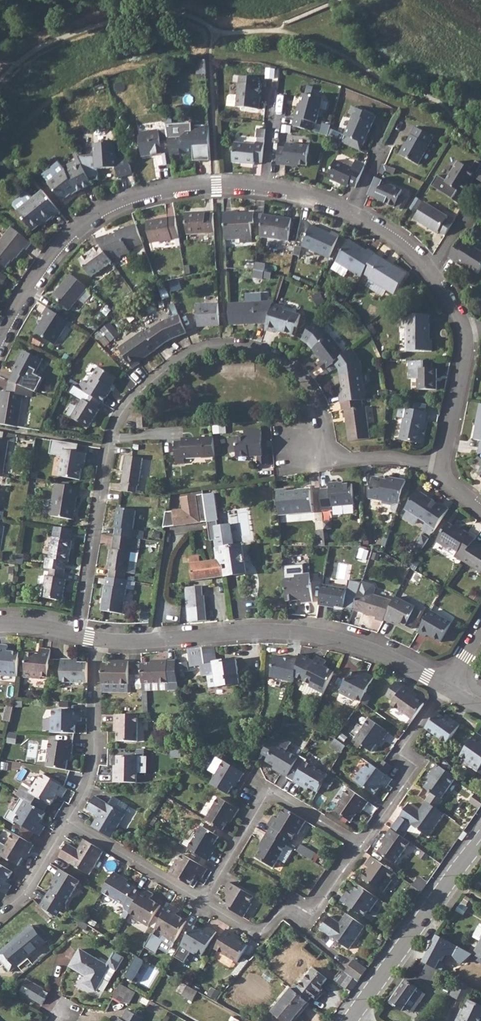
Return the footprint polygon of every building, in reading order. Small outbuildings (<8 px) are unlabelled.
[(204,61),(195,62),(196,76),(205,75),(204,61)] [(228,107),(237,108),(257,110),(258,101),(259,87),(258,87),(259,79),(240,77),(238,97),(230,96),(229,97),(228,107)] [(278,103),(280,80),(264,79),(262,101),(278,103)] [(295,110),(291,127),(310,132),(312,124),(314,125),(316,123),(322,101),(303,95),(298,111),(295,110)] [(375,118),(352,108),(349,116),(352,117),(341,144),(360,153),(375,118)] [(210,161),(207,127),(191,128),(190,123),(166,125),(169,142),(171,157),(193,154),(194,159),(201,158),(201,162),(210,161)] [(322,124),(319,135),(327,137),(330,127),(322,124)] [(255,129),(254,137),(263,138),(264,129),(255,129)] [(414,129),(399,156),(417,166),(432,139),(414,129)] [(161,152),(162,159),(171,157),(169,142),(161,143),(158,131),(141,134),(138,139),(141,159),(151,157),(151,154),(161,152)] [(262,143),(254,142),(254,145),(233,143),(231,160),(253,162),(253,159),(261,160),(262,143)] [(131,174),(128,160),(118,163),(115,163),(114,143),(103,143),(103,145),(93,145),(95,170),(114,170),(117,178),(131,174)] [(278,148),(276,165),(293,166),(293,165),(306,166),(307,146),(286,144),(285,148),(278,148)] [(347,184),(355,188),(364,165),(356,161),(352,168),(350,167),(334,160),(327,179),(346,187),(347,184)] [(457,162),(444,184),(461,194),(470,180),(472,181),(476,174),(457,162)] [(92,186),(81,165),(66,172),(64,170),(48,183),(62,201),(71,195),(70,194),(73,191),(76,194),(92,186)] [(375,179),(368,194),(375,197),(374,199),(393,207),(401,190),(382,181),(382,182),(375,179)] [(61,213),(43,191),(34,198),(18,212),(34,232),(51,216),(54,218),(61,213)] [(437,232),(444,236),(451,224),(445,219),(446,217),(424,203),(413,220),(430,230),(436,234),(437,232)] [(184,214),(185,235),(213,233),(211,214),(204,214),(204,213),(184,214)] [(238,214),(223,214),(225,242),(239,241),(239,245),(252,244),(251,225),(254,225),(254,215),(238,216),(238,214)] [(263,215),(260,237),(288,242),(292,220),(263,215)] [(173,218),(144,223),(148,244),(177,238),(173,218)] [(107,234),(93,239),(97,245),(106,258),(126,251),(125,248),(140,243),(134,224),(118,230),(118,231),(107,235),(107,234)] [(10,226),(0,239),(0,261),(6,266),(14,255),(16,257),(23,247),(26,249),(31,242),(10,226)] [(301,247),(329,259),(338,236),(330,233),(329,235),(310,226),(301,247)] [(447,259),(462,268),(463,266),(476,274),(480,266),(480,254),(458,240),(447,259)] [(348,271),(360,278),(362,275),(374,255),(367,251),(366,252),(347,241),(330,271),(343,279),(348,271)] [(97,245),(76,260),(88,277),(109,263),(106,258),(97,245)] [(374,255),(362,275),(368,279),(367,281),(393,296),(406,275),(390,265),(389,268),(379,261),(380,259),(374,255)] [(255,263),(254,270),(265,273),(266,265),(255,263)] [(265,273),(254,270),(252,278),(269,282),(271,274),(265,273)] [(85,290),(69,275),(49,297),(65,311),(85,290)] [(273,302),(227,304),(229,325),(267,324),(272,305),(273,302)] [(218,326),(217,305),(196,306),(198,328),(218,326)] [(267,324),(264,331),(273,333),(274,330),(278,331),(279,334),(291,337),(294,328),(296,329),(300,317),(285,313),(282,309),(272,305),(267,324)] [(66,322),(45,308),(40,315),(42,317),(32,332),(50,345),(66,322)] [(428,341),(428,318),(428,316),(401,316),(401,328),(404,328),(404,330),(404,352),(430,352),(430,341),(428,341)] [(161,323),(143,334),(155,350),(167,342),(185,336),(178,317),(161,323)] [(317,365),(323,372),(330,367),(333,365),(344,356),(328,336),(327,336),(322,330),(313,324),(301,341),(308,346),(312,352),(313,351),(322,362),(317,365)] [(139,365),(137,363),(136,361),(145,355),(147,356),(155,350),(143,334),(141,332),(117,350),(132,370),(139,365)] [(11,373),(6,381),(8,382),(24,389),(28,382),(39,361),(20,351),(10,372),(11,373)] [(339,394),(340,404),(362,401),(364,401),(358,362),(350,351),(344,356),(333,365),(338,371),(342,394),(339,394)] [(431,362),(408,362),(408,379),(417,379),(417,390),(436,390),(435,369),(431,369),(431,362)] [(81,381),(77,387),(88,394),(100,402),(102,403),(111,388),(110,387),(115,378),(98,367),(88,385),(81,381)] [(16,427),(21,396),(30,397),(30,392),(24,389),(8,382),(5,393),(1,392),(1,395),(0,399),(0,425),(16,427)] [(100,402),(88,394),(84,401),(81,399),(70,417),(87,428),(99,410),(96,408),(100,402)] [(362,401),(340,404),(342,411),(344,411),(350,443),(371,439),(365,407),(363,407),(362,401)] [(406,409),(400,440),(421,444),(427,413),(406,409)] [(147,428),(147,418),(139,418),(139,428),(147,428)] [(228,453),(236,452),(241,452),(248,456),(256,456),(257,464),(267,464),(266,447),(261,448),(261,442),(260,430),(246,430),(246,437),(242,438),(227,439),(228,453)] [(204,457),(203,437),(182,439),(182,442),(174,443),(174,451),(175,463),(183,463),(183,458),(204,457)] [(213,437),(203,437),(204,457),(214,456),(213,437)] [(62,450),(58,477),(79,480),(82,461),(84,462),(85,454),(62,450)] [(122,483),(122,490),(136,492),(137,485),(138,485),(142,458),(125,456),(121,482),(122,483)] [(389,481),(383,479),(372,477),(368,498),(381,501),(380,504),(391,506),(390,509),(392,513),(396,514),(406,482),(389,478),(389,481)] [(330,489),(321,490),(322,510),(332,509),(332,507),(353,505),(352,485),(340,486),(340,483),(329,484),(330,489)] [(79,488),(55,484),(49,516),(72,519),(76,497),(78,497),(79,488)] [(285,489),(276,490),(278,514),(284,514),(285,523),(300,521),(300,513),(311,512),(310,491),(294,492),(294,491),(286,491),(285,489)] [(406,508),(434,527),(436,528),(449,509),(440,503),(439,504),(418,490),(406,508)] [(203,494),(186,497),(188,509),(183,510),(165,513),(163,528),(207,521),(203,494)] [(116,528),(115,535),(135,538),(138,538),(139,531),(132,530),(135,510),(117,507),(114,527),(116,528)] [(331,521),(323,522),(324,529),(332,529),(331,521)] [(238,522),(213,526),(216,538),(219,560),(224,559),(226,576),(246,572),(242,545),(238,522)] [(454,557),(460,562),(462,559),(474,540),(476,537),(470,534),(469,536),(461,530),(459,532),(448,524),(436,542),(447,550),(451,549),(457,553),(454,557)] [(324,529),(316,530),(317,546),(325,546),(324,529)] [(418,540),(425,544),(430,537),(423,533),(418,540)] [(110,570),(109,577),(123,579),(124,572),(127,573),(130,552),(133,553),(135,538),(115,535),(113,549),(111,549),(108,570),(110,570)] [(51,537),(48,558),(50,558),(49,568),(63,571),(65,561),(67,561),(71,540),(51,537)] [(462,559),(480,572),(480,547),(480,546),(480,545),(474,540),(462,559)] [(208,578),(206,562),(201,563),(199,556),(190,558),(194,580),(208,578)] [(213,561),(206,562),(208,578),(226,576),(224,559),(219,560),(213,561)] [(63,571),(49,568),(47,576),(45,576),(41,597),(61,601),(64,579),(62,578),(63,571)] [(294,578),(284,579),(286,602),(296,601),(296,600),(300,600),(301,603),(311,602),(309,573),(294,575),(294,578)] [(109,577),(105,577),(101,611),(122,614),(127,580),(123,579),(109,577)] [(323,583),(319,604),(328,605),(329,604),(345,607),(349,587),(323,583)] [(202,586),(189,587),(190,597),(204,596),(204,595),(203,595),(202,586)] [(360,589),(354,608),(378,615),(377,618),(384,620),(384,618),(394,599),(360,589)] [(204,596),(190,597),(190,605),(205,605),(204,596)] [(394,599),(384,618),(392,622),(394,619),(406,625),(412,615),(417,617),(421,610),(416,607),(396,596),(394,599)] [(205,605),(190,605),(192,621),(207,620),(205,605)] [(431,609),(419,631),(425,635),(427,632),(441,639),(452,621),(431,609)] [(16,678),(18,653),(6,652),(6,646),(0,646),(0,674),(1,674),(1,676),(16,678)] [(203,648),(189,649),(192,667),(201,666),(203,677),(209,676),(217,675),(215,664),(217,664),(215,653),(204,655),(203,648)] [(39,678),(46,679),(48,664),(49,650),(39,650),(38,655),(26,654),(24,678),(39,680),(39,678)] [(274,656),(270,677),(293,682),(298,660),(290,658),(289,660),(274,656)] [(299,689),(320,700),(323,693),(334,672),(327,668),(323,666),(324,664),(325,660),(316,656),(299,689)] [(60,683),(86,684),(87,664),(77,664),(77,661),(61,661),(60,683)] [(150,664),(141,664),(142,684),(168,683),(168,691),(178,690),(178,683),(176,662),(166,663),(166,661),(150,661),(150,664)] [(217,664),(215,664),(217,675),(219,687),(240,683),(236,661),(217,664)] [(102,664),(102,684),(128,685),(128,662),(111,662),(111,665),(102,664)] [(361,677),(357,675),(350,672),(339,694),(353,701),(354,699),(361,702),(365,693),(373,677),(363,672),(362,675),(361,677)] [(415,698),(409,693),(411,691),(404,686),(403,687),(395,682),(385,697),(393,702),(391,705),(412,720),(419,711),(424,703),(415,698)] [(365,693),(361,702),(365,706),(370,696),(365,693)] [(6,705),(3,721),(10,723),(13,707),(6,705)] [(50,718),(50,734),(74,734),(74,729),(74,721),(81,721),(81,711),(52,711),(52,718),(50,718)] [(435,712),(424,729),(446,744),(458,725),(445,716),(444,718),(435,712)] [(137,716),(114,715),(114,732),(117,732),(117,742),(137,742),(137,716)] [(300,716),(297,722),(307,726),(310,720),(300,716)] [(371,752),(376,744),(380,739),(383,740),(388,733),(369,719),(355,740),(371,752)] [(310,720),(307,726),(315,730),(318,724),(310,720)] [(269,742),(262,753),(269,757),(267,761),(274,766),(280,770),(279,773),(287,778),(299,758),(286,750),(291,741),(274,732),(270,740),(269,742)] [(459,756),(465,761),(464,762),(477,771),(480,765),(480,744),(480,742),(480,736),(476,733),(465,748),(459,756)] [(338,741),(334,748),(341,752),(345,746),(338,741)] [(50,742),(46,768),(66,771),(67,761),(70,762),(73,746),(50,742)] [(293,781),(301,786),(303,784),(309,787),(317,793),(322,784),(328,776),(328,775),(315,767),(317,763),(317,759),(310,755),(306,762),(305,761),(293,781)] [(113,766),(113,783),(136,783),(137,757),(117,756),(116,766),(113,766)] [(224,761),(211,784),(228,794),(233,786),(237,779),(240,781),(244,773),(224,761)] [(384,761),(378,769),(384,774),(390,766),(384,761)] [(378,769),(369,763),(365,769),(363,767),(354,780),(374,794),(378,787),(380,784),(383,786),(386,788),(392,779),(387,775),(384,774),(378,769)] [(424,788),(430,792),(440,799),(454,777),(448,772),(436,764),(427,778),(429,780),(424,788)] [(67,786),(78,790),(83,773),(72,769),(67,786)] [(26,792),(21,799),(24,801),(42,812),(47,805),(49,806),(56,795),(62,798),(67,790),(42,775),(39,781),(37,780),(29,793),(26,792)] [(334,779),(328,776),(322,784),(329,788),(334,779)] [(367,802),(348,788),(334,810),(350,822),(355,813),(359,808),(361,810),(367,802)] [(480,806),(480,795),(476,792),(470,800),(480,807),(480,806)] [(97,816),(91,826),(111,838),(124,815),(121,813),(125,807),(124,804),(112,797),(108,805),(94,797),(87,810),(97,816)] [(218,797),(205,819),(223,829),(227,821),(231,815),(234,817),(239,809),(218,797)] [(42,812),(24,801),(21,799),(20,799),(13,812),(10,810),(5,819),(14,824),(15,823),(39,837),(45,826),(40,823),(45,814),(42,812)] [(407,804),(390,828),(402,836),(406,830),(417,837),(421,832),(427,836),(443,813),(437,809),(424,800),(417,810),(407,804)] [(271,827),(267,833),(286,844),(290,838),(291,839),(295,833),(297,834),(306,821),(284,808),(280,815),(277,818),(275,817),(272,815),(267,824),(271,827)] [(196,834),(188,848),(208,860),(213,851),(211,850),(214,844),(219,836),(202,825),(196,834)] [(386,838),(382,844),(377,852),(393,863),(409,841),(402,836),(390,828),(384,836),(386,838)] [(264,843),(261,848),(256,856),(273,867),(278,859),(285,863),(293,848),(286,844),(267,833),(262,842),(264,843)] [(13,834),(0,855),(0,856),(17,866),(22,858),(25,859),(34,845),(13,834)] [(96,847),(83,840),(77,850),(67,844),(59,857),(89,874),(103,851),(96,847)] [(301,844),(297,851),(312,860),(316,853),(301,844)] [(177,859),(169,873),(190,885),(194,878),(196,874),(199,876),(202,878),(207,868),(183,854),(179,860),(177,859)] [(370,855),(364,864),(367,867),(369,868),(367,872),(362,878),(382,892),(391,879),(389,878),(393,872),(370,855)] [(0,865),(0,892),(6,895),(11,886),(6,882),(12,872),(6,868),(0,865)] [(48,892),(44,899),(59,908),(66,911),(67,909),(66,903),(71,894),(80,880),(66,872),(59,869),(51,882),(51,883),(54,884),(49,893),(48,892)] [(114,872),(102,892),(125,905),(125,910),(129,913),(142,892),(135,888),(127,882),(122,879),(123,877),(114,872)] [(416,878),(412,884),(413,885),(421,891),(425,885),(416,878)] [(226,897),(221,905),(243,917),(251,903),(249,902),(253,896),(229,881),(223,891),(226,892),(228,894),(226,897)] [(351,894),(349,892),(347,891),(340,900),(363,916),(367,910),(369,911),(378,898),(358,884),(353,891),(351,894)] [(413,885),(408,891),(417,897),(421,891),(413,885)] [(142,892),(129,913),(135,917),(134,918),(148,926),(160,905),(153,901),(150,899),(151,897),(153,893),(144,888),(142,892)] [(162,919),(156,928),(161,932),(160,934),(174,942),(186,920),(180,917),(176,914),(177,912),(179,909),(170,904),(162,919)] [(364,926),(346,913),(339,922),(329,916),(320,928),(349,949),(364,926)] [(9,959),(4,964),(11,971),(39,947),(45,942),(34,929),(31,925),(12,941),(15,944),(5,954),(9,959)] [(193,925),(181,946),(194,954),(195,952),(201,955),(216,931),(206,926),(205,929),(203,931),(200,929),(193,925)] [(227,929),(214,949),(237,963),(247,945),(239,940),(233,937),(235,934),(227,929)] [(459,948),(437,936),(428,953),(439,959),(444,949),(455,955),(459,948)] [(309,941),(303,949),(317,961),(324,952),(309,941)] [(81,950),(70,967),(86,977),(82,984),(96,992),(105,976),(103,975),(108,966),(81,950)] [(137,957),(125,977),(133,981),(141,967),(144,961),(138,958),(137,957)] [(353,958),(344,972),(347,974),(357,982),(367,968),(353,958)] [(417,962),(415,970),(420,972),(419,978),(435,983),(439,967),(417,962)] [(295,984),(292,988),(308,1002),(328,978),(315,968),(299,987),(295,984)] [(344,972),(341,969),(333,979),(341,986),(350,991),(357,982),(347,974),(344,972)] [(27,980),(23,986),(29,989),(25,996),(41,1005),(45,999),(40,996),(43,990),(27,980)] [(471,988),(456,980),(449,996),(464,1002),(469,993),(471,988)] [(405,981),(390,1003),(402,1011),(404,1009),(412,997),(417,989),(415,987),(405,981)] [(121,984),(113,998),(122,1002),(129,989),(121,984)] [(292,988),(272,1012),(283,1020),(293,1020),(308,1002),(292,988)] [(412,997),(404,1009),(411,1013),(415,1012),(427,994),(417,989),(412,997)] [(455,1020),(480,1020),(480,1005),(469,999),(464,1009),(461,1008),(455,1020)] [(120,1020),(122,1020),(141,1020),(143,1019),(126,1010),(120,1020)]
